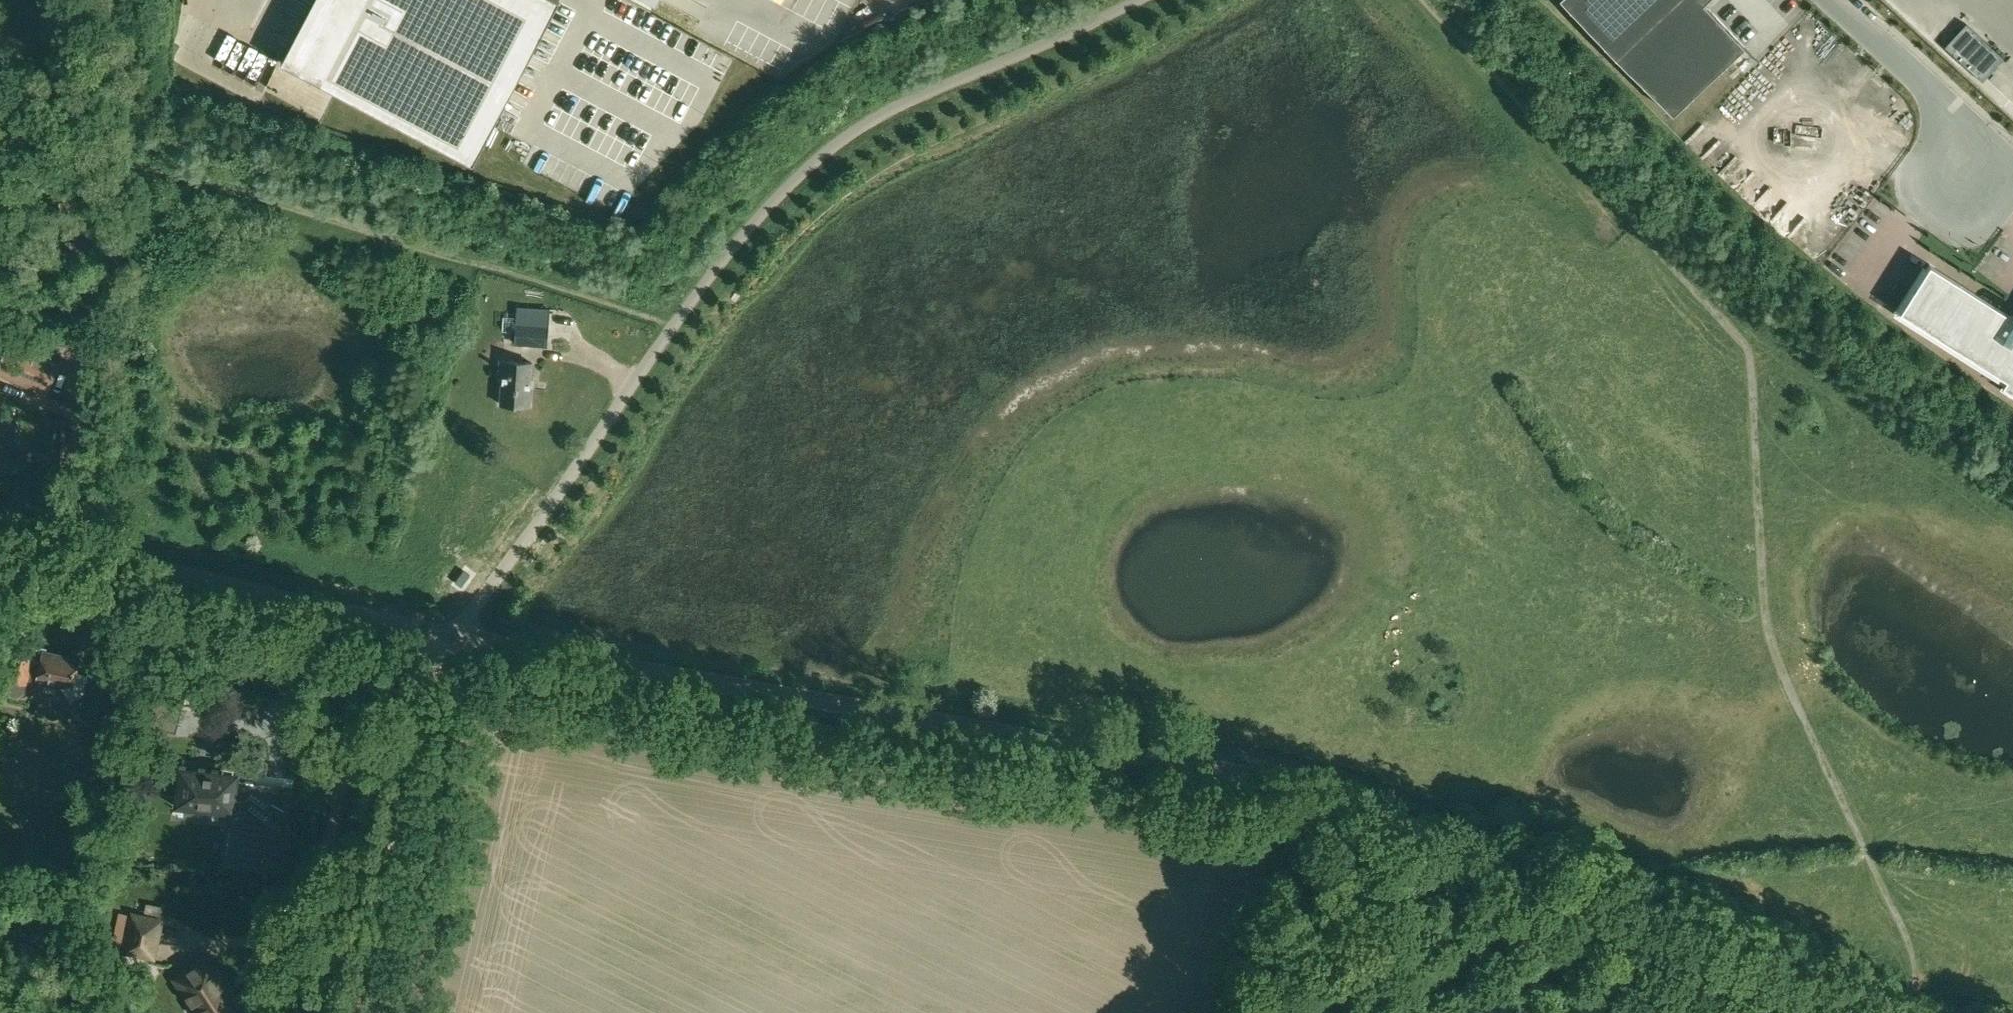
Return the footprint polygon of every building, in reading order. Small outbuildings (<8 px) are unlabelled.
[(282,62),(474,162),(558,0),(315,0),(282,62)] [(1673,115),(1745,48),(1703,4),(1700,0),(1559,0),(1673,115)] [(1900,312),(2007,380),(2003,387),(2012,393),(2012,310),(2008,309),(2006,313),(1930,265),(1900,312)] [(551,307),(518,305),(515,344),(548,346),(551,307)] [(0,361),(0,374),(45,396),(62,360),(10,338),(0,361)] [(500,359),(500,373),(503,374),(501,403),(529,405),(532,362),(500,359)] [(63,687),(71,700),(83,692),(87,674),(75,671),(78,659),(44,651),(43,656),(33,654),(35,645),(16,641),(8,677),(5,693),(17,696),(30,687),(39,682),(40,677),(64,683),(63,687)] [(147,683),(138,722),(176,732),(185,693),(147,683)] [(79,719),(92,727),(98,716),(85,708),(79,719)] [(237,866),(284,871),(290,810),(267,808),(269,793),(253,791),(254,782),(238,780),(239,772),(179,766),(179,773),(166,771),(164,788),(176,789),(175,806),(235,811),(236,798),(243,799),(237,866)] [(121,951),(156,959),(165,918),(131,910),(121,951)] [(255,1000),(228,994),(224,988),(228,985),(209,956),(176,978),(199,1012),(252,1012),(255,1000)]
